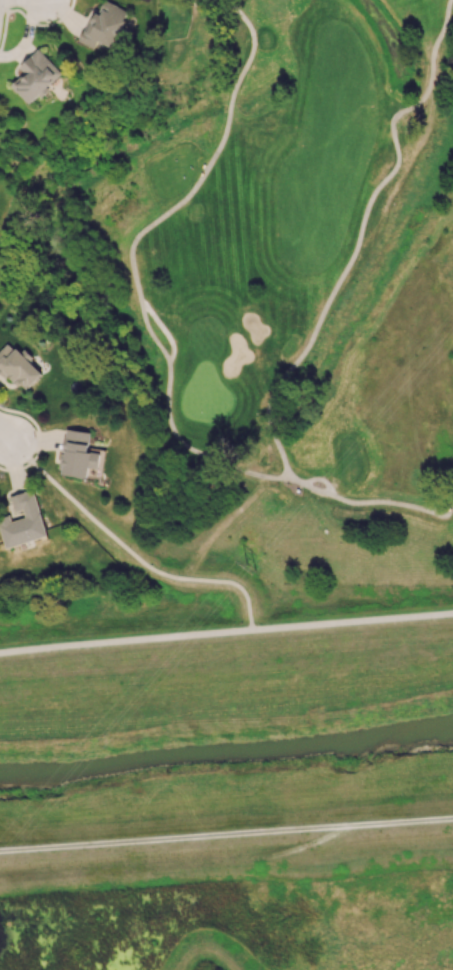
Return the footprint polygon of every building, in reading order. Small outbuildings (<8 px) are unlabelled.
[(107,0),(105,0),(99,13),(94,11),(80,41),(95,48),(99,41),(113,48),(131,12),(107,0)] [(20,66),(25,72),(12,84),(30,103),(63,73),(39,48),(20,66)] [(44,372),(23,351),(20,353),(8,342),(0,351),(0,372),(7,378),(10,375),(26,391),(44,372)] [(91,432),(66,428),(60,473),(88,477),(90,467),(101,469),(103,451),(89,449),(91,432)] [(48,536),(35,489),(11,496),(15,512),(24,509),(26,517),(13,521),(11,514),(0,517),(0,524),(7,548),(48,536)]
